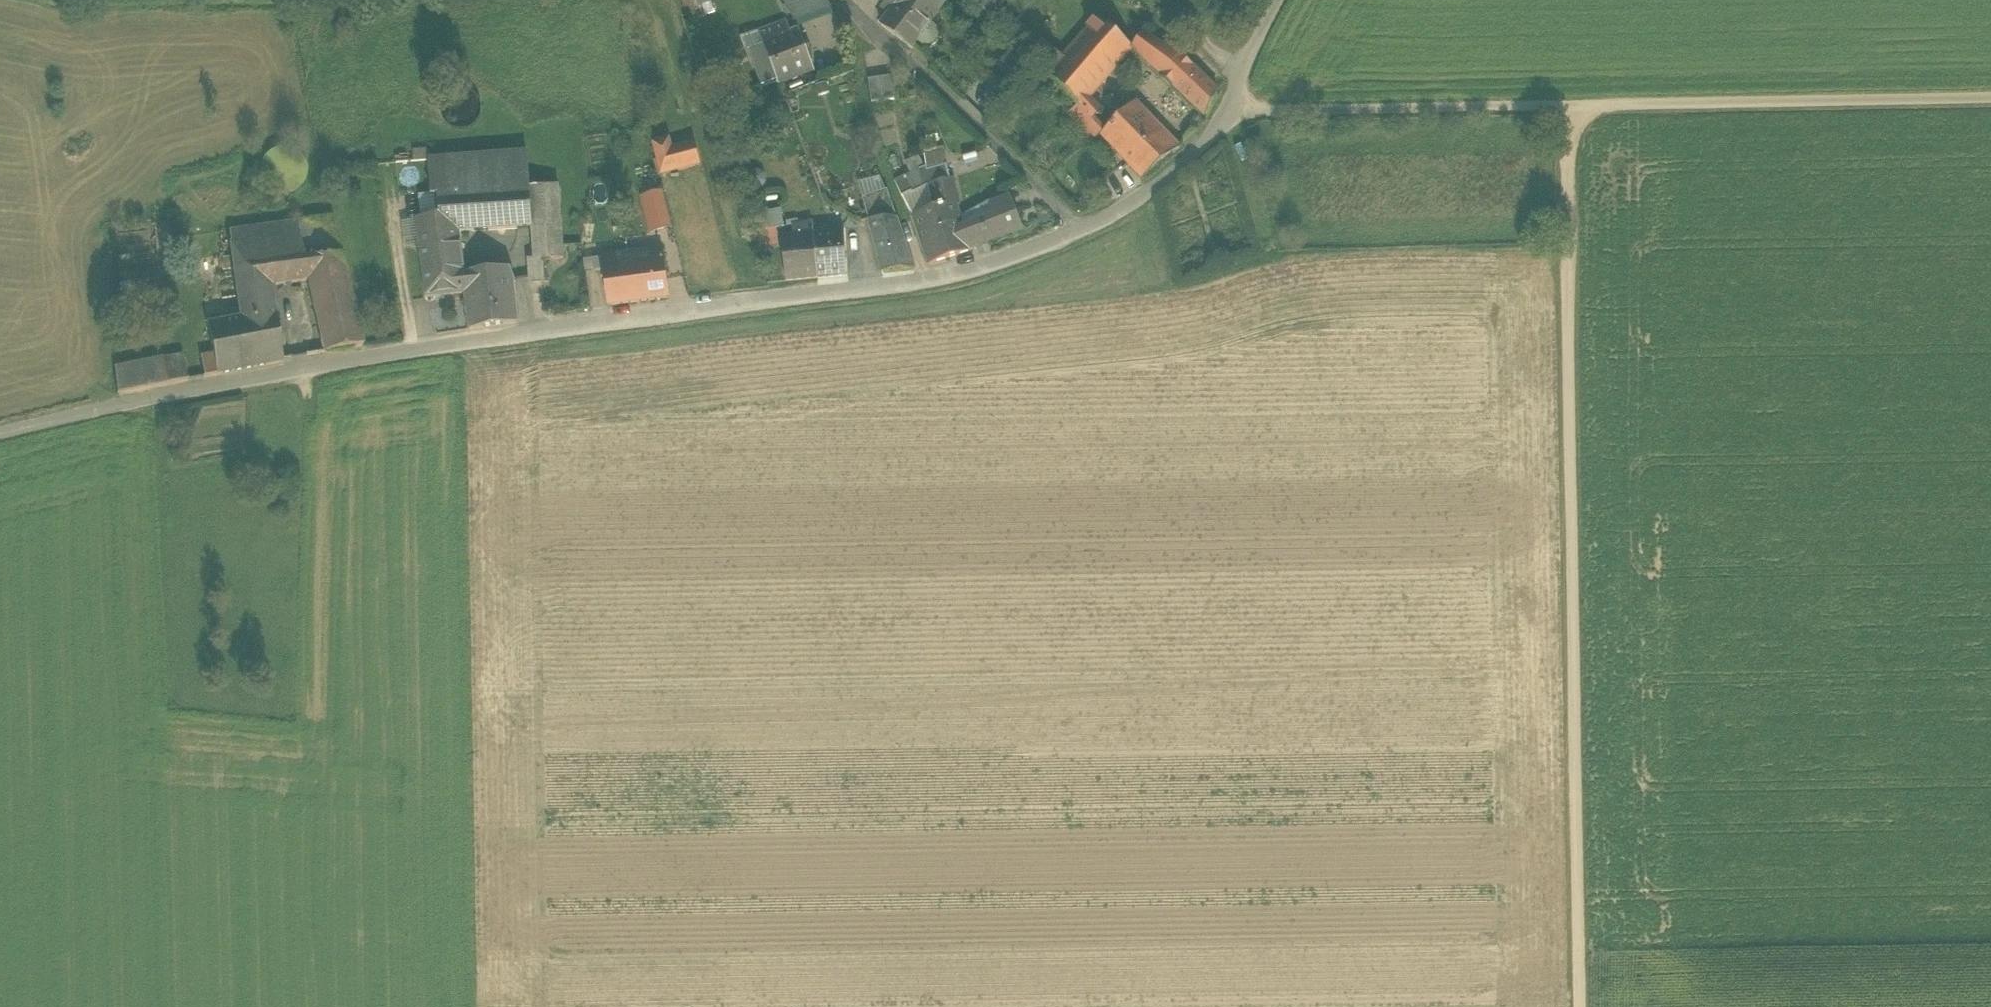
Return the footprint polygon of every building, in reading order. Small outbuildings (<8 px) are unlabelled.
[(795,20),(830,7),(826,0),(783,0),(795,20)] [(941,0),(885,0),(894,7),(880,24),(912,48),(917,41),(931,23),(945,3),(941,0)] [(1090,98),(1132,49),(1131,48),(1133,47),(1097,17),(1049,74),(1080,109),(1090,121),(1102,111),(1090,98)] [(760,32),(764,43),(778,79),(780,83),(812,70),(798,30),(790,33),(785,22),(760,32)] [(931,23),(917,41),(922,45),(928,45),(934,43),(937,39),(938,33),(936,27),(931,23)] [(1132,49),(1162,76),(1182,55),(1143,33),(1133,47),(1131,48),(1132,49)] [(762,85),(778,79),(764,43),(748,50),(762,85)] [(1162,76),(1174,87),(1193,67),(1182,55),(1162,76)] [(1218,91),(1193,67),(1174,87),(1205,116),(1218,91)] [(868,79),(872,103),(895,100),(892,76),(868,79)] [(989,89),(996,94),(1004,91),(1006,83),(999,77),(991,80),(989,89)] [(1118,151),(1143,179),(1181,147),(1180,147),(1136,101),(1102,134),(1118,151)] [(1067,121),(1089,146),(1102,134),(1090,121),(1080,109),(1067,121)] [(653,143),(661,174),(699,164),(694,143),(671,150),(669,139),(653,143)] [(527,152),(467,157),(469,191),(472,191),(531,187),(527,152)] [(921,154),(906,158),(909,168),(924,165),(921,154)] [(429,159),(432,196),(438,196),(438,193),(469,191),(467,157),(429,159)] [(920,171),(927,187),(929,186),(929,184),(950,178),(947,165),(927,170),(926,166),(919,170),(920,171)] [(895,181),(902,197),(912,192),(913,193),(927,187),(920,171),(919,170),(895,181)] [(929,184),(929,186),(934,210),(912,217),(921,244),(934,241),(932,235),(950,228),(948,220),(961,216),(957,204),(959,204),(953,177),(950,178),(929,184)] [(558,186),(531,187),(533,227),(532,227),(533,246),(563,243),(558,186)] [(902,197),(912,217),(934,210),(929,186),(927,187),(913,193),(912,192),(902,197)] [(472,191),(474,231),(532,227),(533,227),(531,187),(472,191)] [(864,193),(866,204),(891,202),(886,187),(884,188),(864,193)] [(426,298),(465,293),(463,273),(464,273),(459,232),(474,231),(472,191),(469,191),(438,193),(438,196),(440,217),(417,220),(417,221),(420,243),(422,261),(424,279),(426,298)] [(654,218),(657,231),(672,228),(664,193),(649,196),(652,208),(659,206),(661,216),(654,218)] [(652,208),(649,196),(641,198),(649,233),(657,231),(654,218),(661,216),(659,206),(652,208)] [(991,206),(995,216),(1015,208),(1011,197),(991,206)] [(865,204),(869,220),(897,218),(891,202),(866,204),(865,204)] [(991,206),(961,217),(960,218),(964,228),(995,216),(991,206)] [(1015,208),(995,216),(964,228),(960,218),(961,217),(961,216),(948,220),(950,228),(932,235),(934,241),(921,244),(928,264),(972,250),(971,247),(1022,227),(1015,208)] [(304,260),(336,256),(327,217),(297,221),(302,251),(304,260)] [(869,220),(882,272),(913,268),(897,218),(869,220)] [(228,231),(232,261),(302,251),(297,221),(228,231)] [(793,226),(795,235),(814,230),(813,222),(793,226)] [(844,227),(814,230),(818,278),(846,275),(844,227)] [(786,281),(818,278),(814,230),(795,235),(782,236),(783,244),(786,281)] [(528,259),(530,282),(544,281),(542,259),(564,257),(563,243),(533,246),(534,258),(528,259)] [(602,254),(604,269),(664,261),(662,247),(602,254)] [(271,286),(307,280),(303,260),(304,260),(302,251),(232,261),(239,312),(235,312),(236,319),(240,318),(275,313),(271,286)] [(336,256),(304,260),(303,260),(307,280),(324,352),(360,346),(363,346),(336,256)] [(669,298),(664,261),(604,269),(609,306),(669,298)] [(509,268),(464,273),(463,273),(465,293),(469,329),(517,322),(513,279),(513,280),(510,268),(509,268)] [(217,374),(217,375),(283,362),(283,359),(275,313),(240,318),(236,319),(207,324),(213,355),(217,374)] [(115,368),(117,393),(187,379),(183,355),(115,368)] [(200,357),(205,377),(217,374),(213,355),(200,357)]
